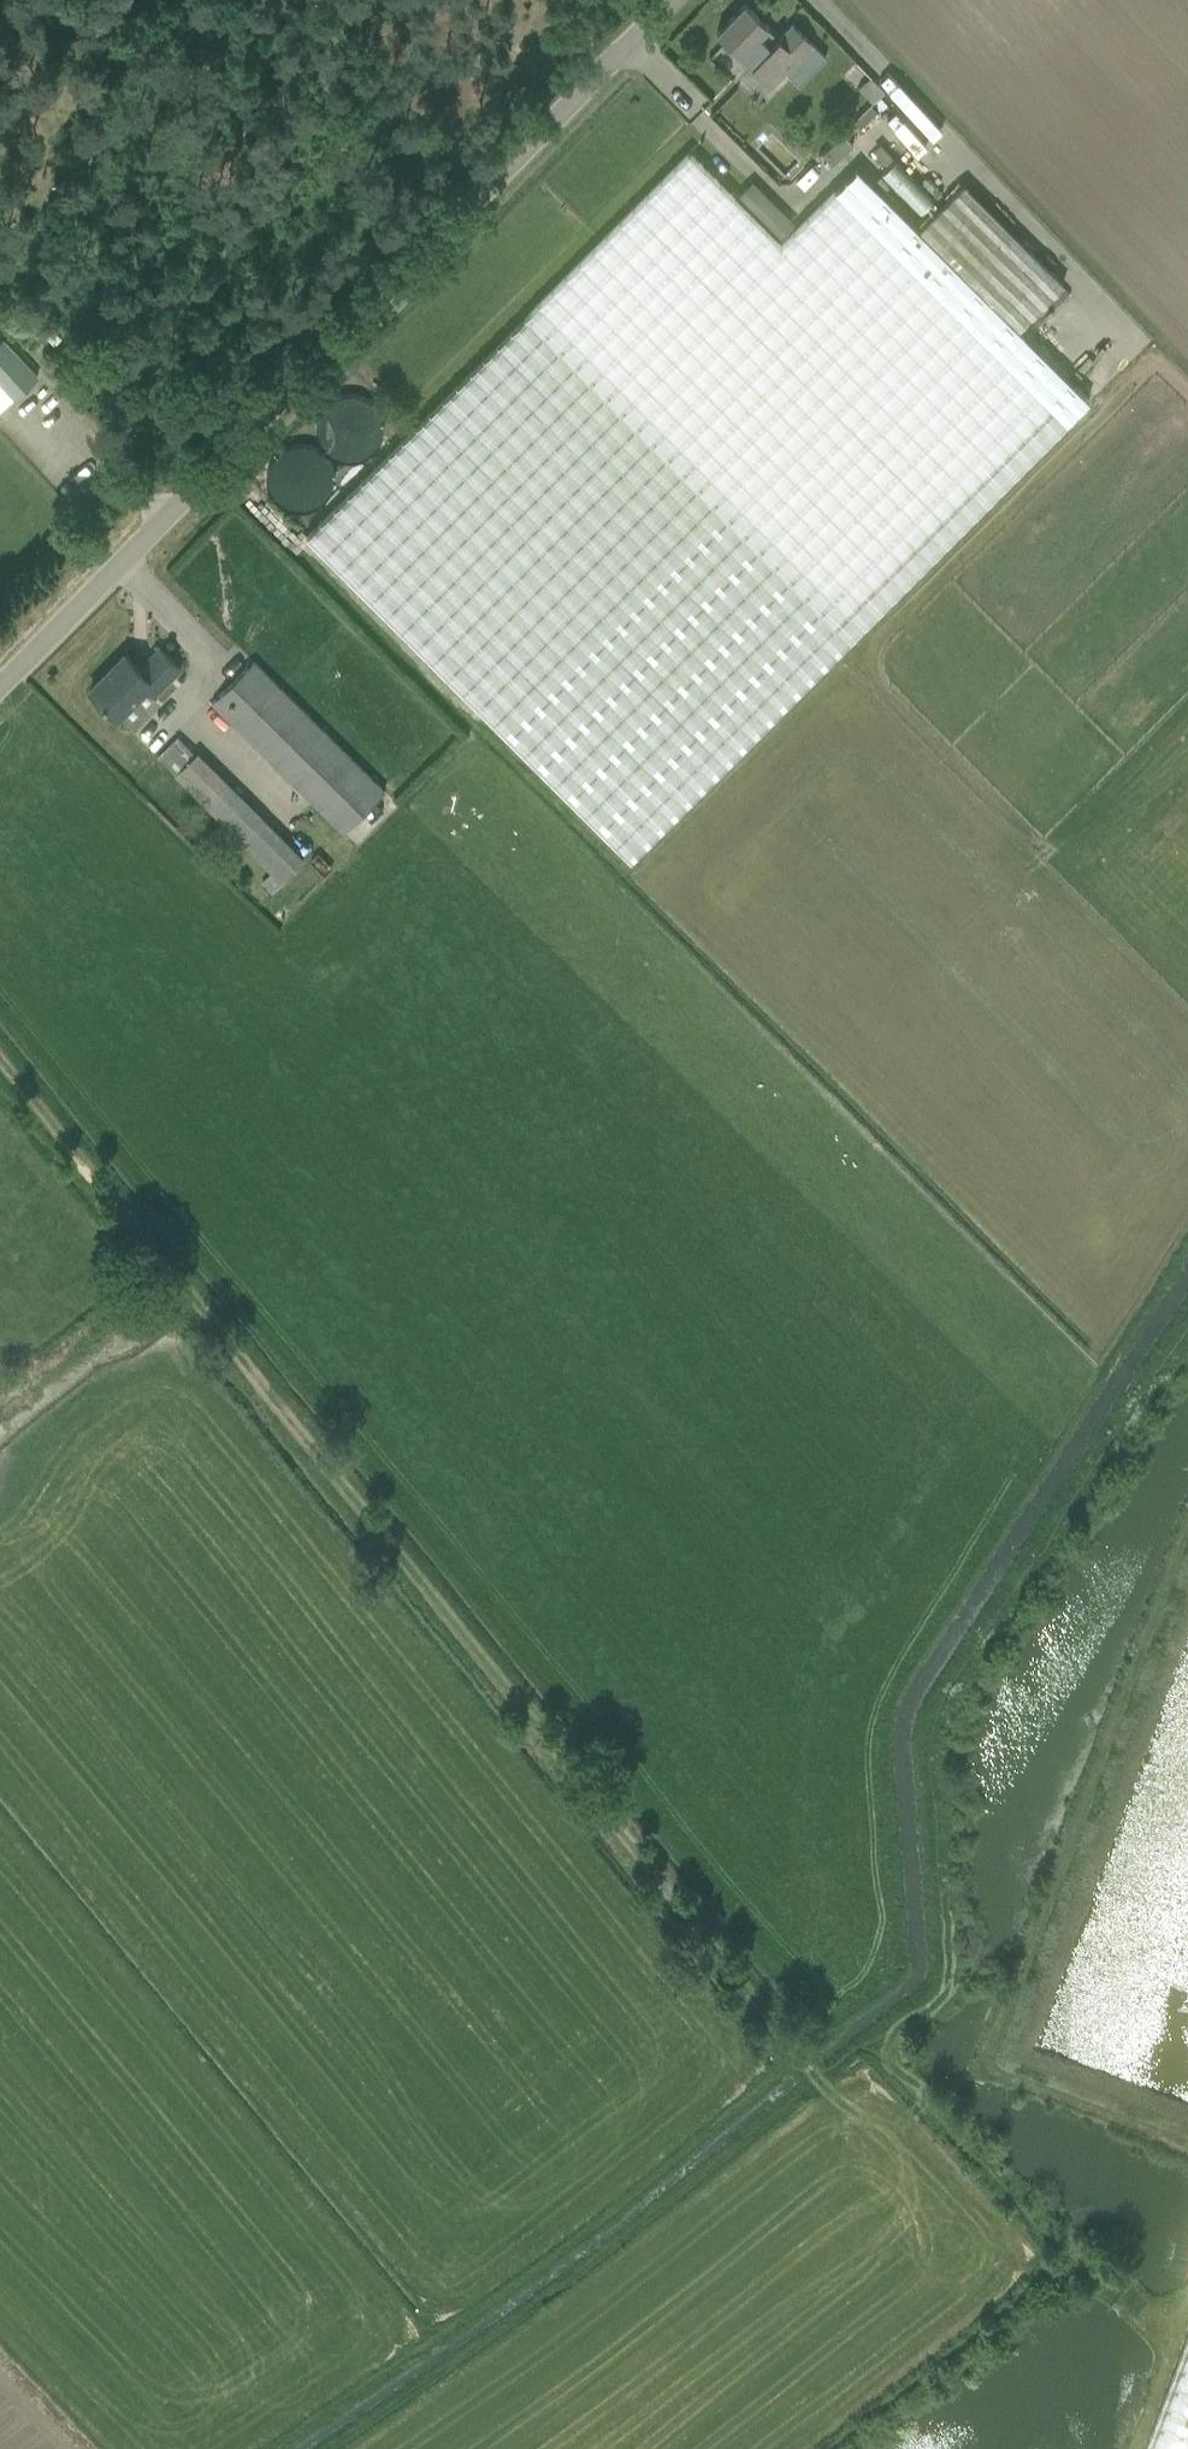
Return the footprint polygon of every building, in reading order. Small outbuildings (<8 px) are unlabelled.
[(774,61),(800,85),(826,58),(813,45),(813,44),(792,24),(779,38),(768,27),(745,4),(718,32),(761,74),(774,61)] [(843,135),(822,155),(832,165),(853,145),(843,135)] [(689,153),(307,535),(630,859),(1090,399),(1019,328),(1047,301),(1064,284),(964,184),(920,229),(860,169),(782,246),(689,153)] [(922,209),(934,196),(893,159),(881,172),(922,209)] [(14,398),(38,376),(34,373),(38,369),(10,338),(6,341),(3,339),(0,342),(0,382),(14,398)] [(154,698),(182,669),(160,648),(140,668),(125,654),(90,690),(120,719),(148,691),(154,698)] [(385,791),(270,678),(253,661),(213,702),(345,833),(385,791)] [(271,891),(306,857),(183,730),(158,754),(271,872),(262,881),(271,891)] [(1148,2448),(1187,2448),(1187,2341),(1148,2448)]
